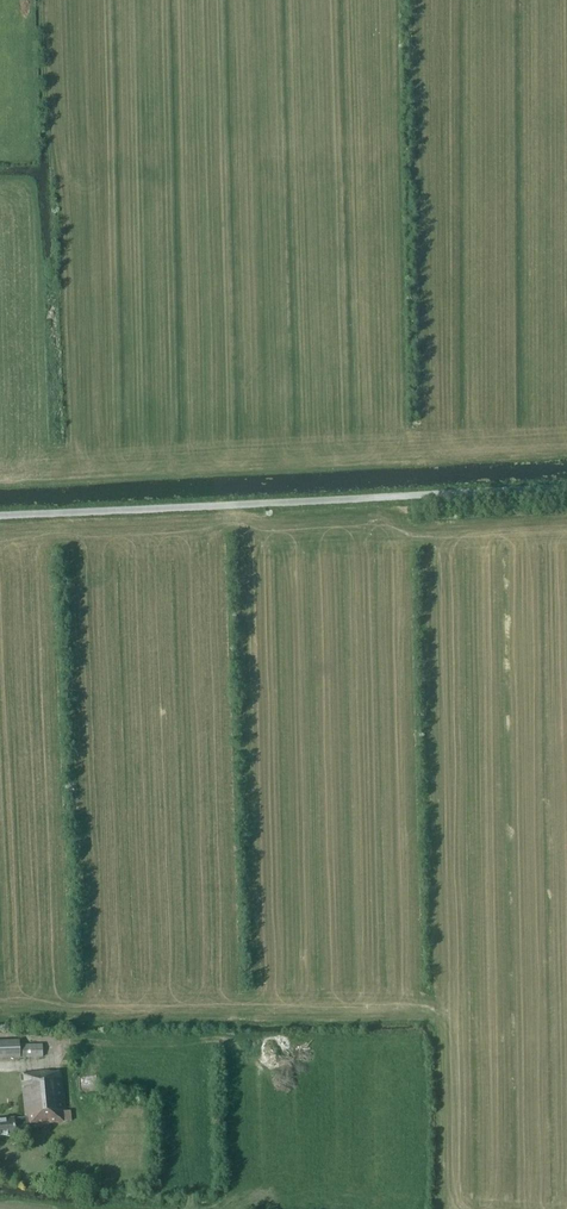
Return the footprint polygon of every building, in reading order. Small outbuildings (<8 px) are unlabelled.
[(20,1058),(42,1057),(42,1044),(18,1045),(18,1040),(0,1041),(0,1059),(20,1058)] [(70,1120),(69,1110),(63,1111),(59,1071),(48,1072),(48,1070),(18,1073),(22,1118),(11,1119),(11,1118),(0,1119),(0,1136),(13,1135),(12,1126),(70,1120)]
